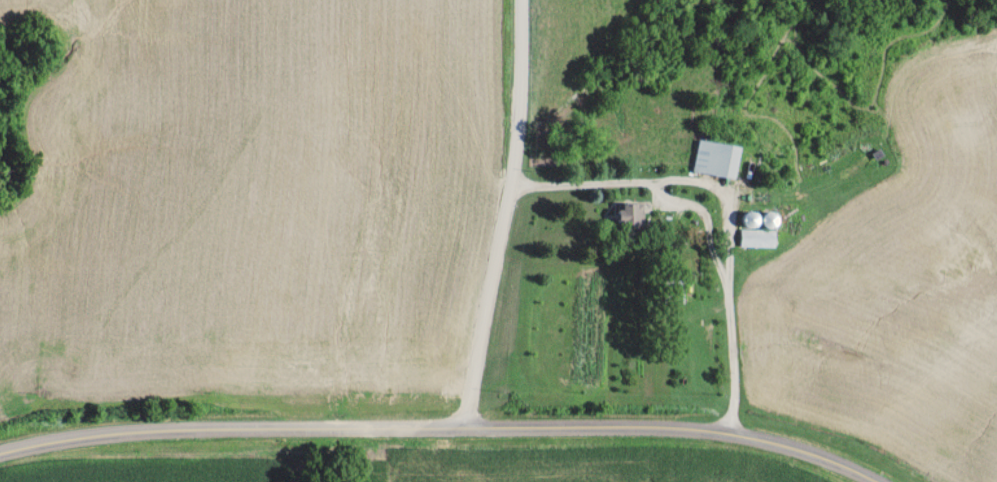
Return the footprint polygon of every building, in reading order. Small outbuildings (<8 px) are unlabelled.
[(748,149),(704,140),(698,172),(742,180),(748,149)] [(627,204),(627,232),(649,232),(649,204),(627,204)] [(745,247),(781,247),(781,230),(745,230),(745,247)]
